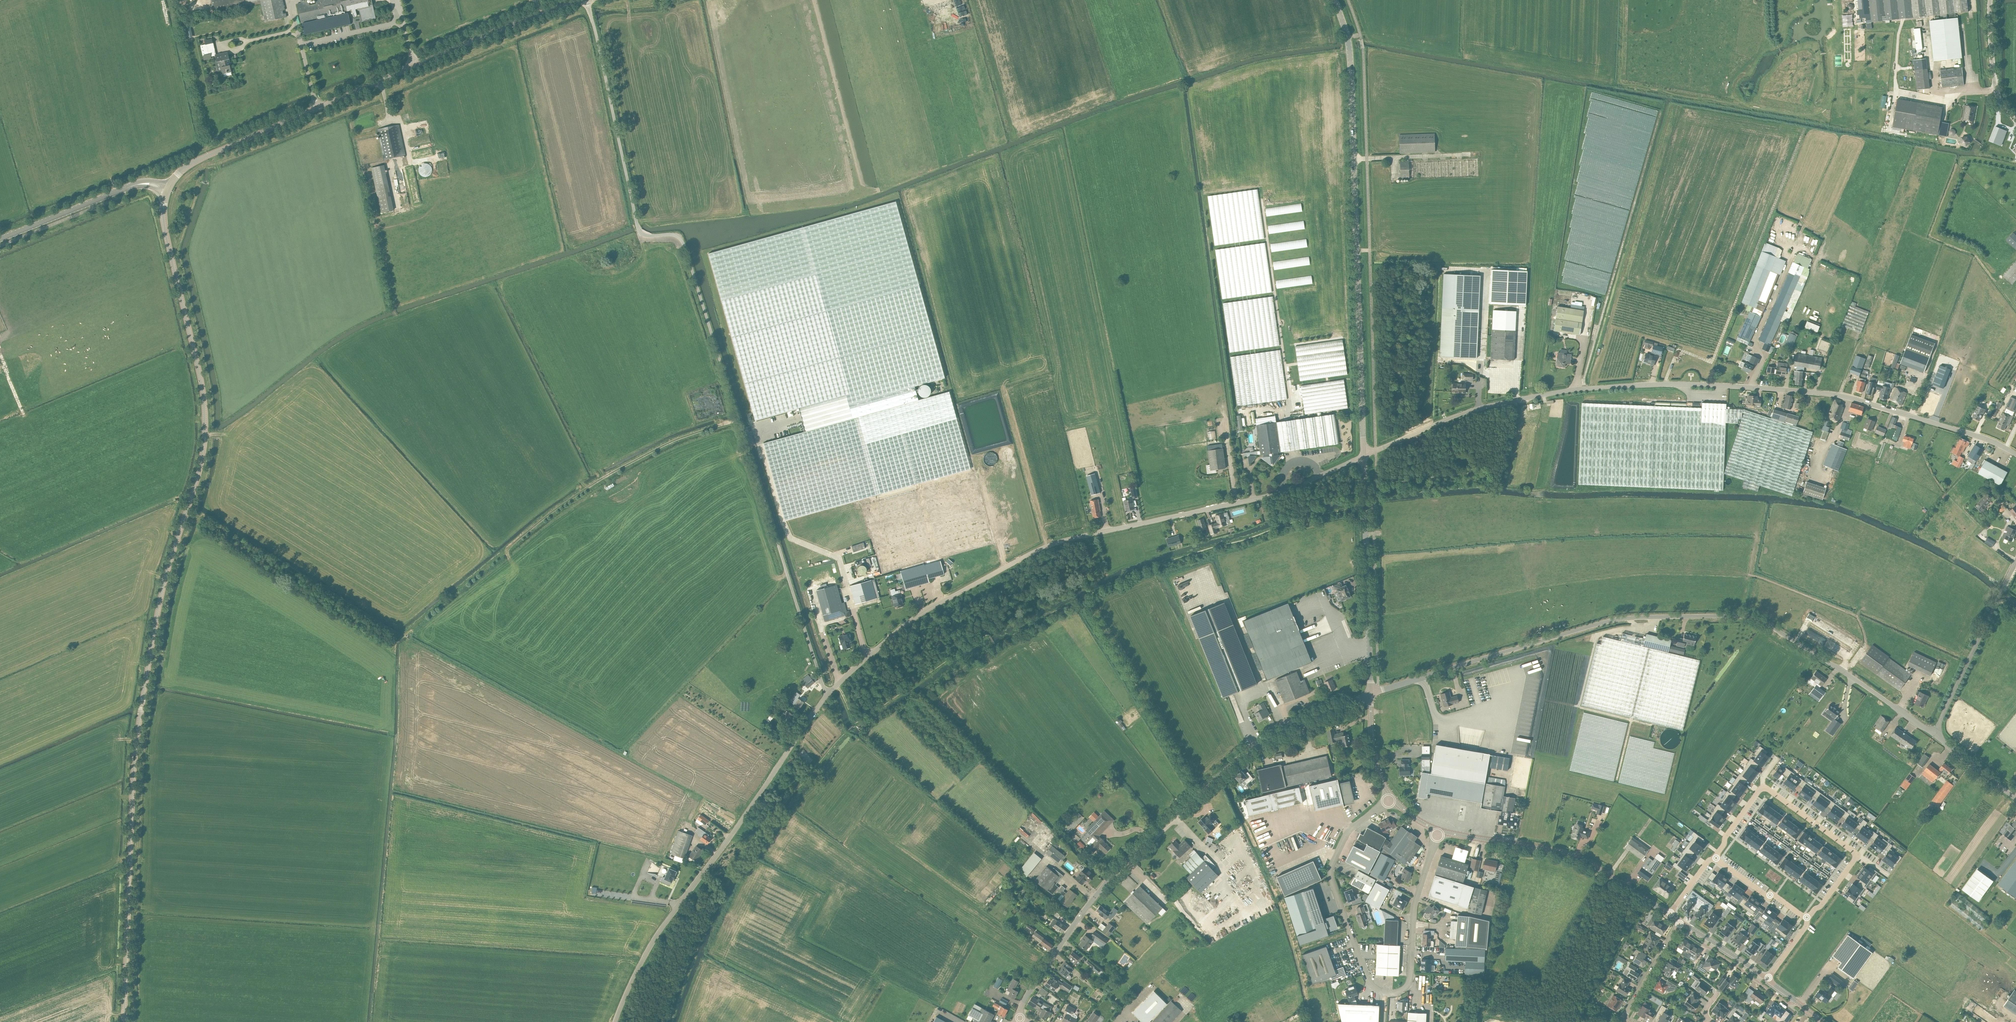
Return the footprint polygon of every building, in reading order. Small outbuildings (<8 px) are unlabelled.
[(260,1),(265,22),(287,17),(286,13),(284,13),(283,10),(285,10),(283,0),(211,0),(214,12),(260,1)] [(301,23),(302,23),(305,34),(351,24),(348,12),(353,11),(354,14),(354,15),(355,15),(355,16),(356,16),(357,16),(357,15),(358,14),(357,10),(360,10),(362,21),(376,18),(373,4),(371,5),(370,0),(316,0),(317,3),(310,4),(309,0),(301,0),(301,2),(297,3),(301,23)] [(1860,18),(1866,18),(1867,23),(1872,22),(1941,14),(1942,16),(1944,16),(1944,18),(1947,18),(1947,14),(1968,11),(1967,0),(1858,0),(1860,18)] [(1850,16),(1841,17),(1841,27),(1850,26),(1850,16)] [(1958,18),(1929,21),(1934,61),(1962,58),(1958,18)] [(1922,49),(1920,28),(1914,29),(1915,35),(1916,50),(1922,49)] [(209,54),(207,45),(213,43),(212,39),(205,40),(205,45),(201,46),(204,60),(211,58),(210,54),(209,54)] [(228,52),(221,53),(215,54),(217,62),(220,61),(223,73),(231,71),(230,65),(231,65),(228,52)] [(1926,59),(1914,60),(1917,90),(1929,89),(1926,59)] [(1962,67),(1940,69),(1942,87),(1964,85),(1962,67)] [(1947,137),(1950,124),(1940,122),(1943,107),(1897,98),(1892,127),(1947,137)] [(1964,120),(1973,121),(1976,107),(1966,105),(1964,120)] [(399,124),(377,129),(384,160),(405,155),(399,124)] [(2007,130),(1995,126),(1989,141),(2001,145),(2007,130)] [(1399,134),(1399,153),(1435,152),(1435,133),(1399,134)] [(1966,147),(1971,143),(1968,137),(1962,138),(1961,144),(1966,147)] [(1400,179),(1413,179),(1412,160),(1400,160),(1400,179)] [(419,169),(419,170),(419,171),(419,172),(419,173),(420,174),(421,175),(422,176),(423,176),(424,177),(425,177),(427,177),(428,176),(429,176),(430,175),(431,174),(431,173),(432,172),(432,171),(432,170),(432,169),(432,168),(431,167),(431,166),(430,165),(429,164),(428,164),(427,163),(425,163),(424,163),(423,164),(422,164),(421,165),(420,166),(419,167),(419,168),(419,169)] [(381,213),(394,210),(391,196),(384,165),(371,168),(378,199),(381,213)] [(1259,189),(1208,195),(1214,245),(1265,239),(1259,189)] [(801,423),(804,432),(918,400),(914,386),(945,378),(896,201),(709,253),(755,421),(798,409),(802,423),(801,423)] [(1302,203),(1265,208),(1267,216),(1303,211),(1302,203)] [(1305,221),(1268,225),(1269,233),(1306,229),(1305,221)] [(2006,240),(2015,250),(2015,235),(2013,232),(2006,240)] [(1307,239),(1271,243),(1272,251),(1308,247),(1307,239)] [(1818,247),(1820,241),(1815,239),(1812,245),(1818,247)] [(1780,275),(1786,261),(1774,256),(1778,247),(1765,242),(1741,302),(1748,305),(1746,310),(1749,311),(1738,336),(1749,342),(1761,316),(1779,274),(1780,275)] [(1272,292),(1266,243),(1216,249),(1222,298),(1272,292)] [(1764,343),(1761,349),(1771,354),(1773,350),(1778,340),(1773,338),(1804,267),(1808,268),(1812,259),(1798,253),(1793,262),(1758,340),(1764,343)] [(1310,256),(1273,261),(1274,269),(1311,265),(1310,256)] [(2002,276),(2012,284),(2015,280),(2015,261),(2002,276)] [(1490,303),(1526,305),(1528,271),(1492,269),(1490,303)] [(1477,358),(1479,310),(1480,275),(1443,274),(1440,357),(1477,358)] [(1312,275),(1276,280),(1277,288),(1313,283),(1312,275)] [(1274,296),(1223,302),(1229,352),(1280,346),(1274,296)] [(1580,335),(1584,310),(1584,306),(1571,304),(1570,308),(1557,306),(1554,331),(1580,335)] [(1861,333),(1869,311),(1850,304),(1842,325),(1843,325),(1843,326),(1861,333)] [(1514,360),(1516,311),(1493,310),(1491,359),(1514,360)] [(1820,324),(1809,319),(1808,321),(1807,321),(1805,326),(1818,332),(1820,326),(1819,326),(1820,324)] [(1789,344),(1793,345),(1797,336),(1790,333),(1789,333),(1784,346),(1787,347),(1789,344)] [(1924,372),(1930,357),(1935,343),(1911,334),(1900,363),(1924,372)] [(1300,380),(1348,375),(1344,340),(1296,345),(1300,380)] [(1644,348),(1650,350),(1650,346),(1652,347),(1653,342),(1645,340),(1644,345),(1645,345),(1644,348)] [(1657,346),(1658,343),(1654,342),(1654,345),(1653,345),(1651,353),(1653,353),(1652,355),(1646,353),(1644,359),(1644,360),(1643,359),(1642,362),(1647,363),(1647,362),(1652,364),(1654,364),(1656,356),(1656,354),(1661,355),(1663,347),(1657,346)] [(1571,354),(1567,354),(1567,350),(1560,349),(1560,353),(1558,352),(1556,366),(1564,367),(1565,363),(1570,364),(1571,354)] [(1282,350),(1231,356),(1237,405),(1287,400),(1282,350)] [(1796,353),(1794,365),(1820,370),(1822,357),(1796,353)] [(1752,366),(1753,364),(1756,365),(1759,359),(1752,356),(1748,354),(1745,360),(1749,361),(1748,364),(1744,362),(1741,369),(1749,373),(1752,366)] [(1859,376),(1866,359),(1856,355),(1850,372),(1859,376)] [(1785,376),(1785,375),(1786,375),(1787,363),(1777,362),(1776,371),(1774,371),(1774,367),(1768,366),(1767,372),(1781,374),(1781,375),(1781,376),(1784,376),(1785,376)] [(1951,369),(1940,365),(1932,384),(1943,388),(1951,369)] [(1794,370),(1793,379),(1795,379),(1795,384),(1802,385),(1804,371),(1794,370)] [(1865,382),(1866,380),(1859,378),(1859,380),(1858,380),(1856,385),(1857,386),(1856,390),(1862,392),(1865,382)] [(1345,379),(1301,385),(1305,414),(1320,412),(1348,408),(1345,379)] [(1866,393),(1873,395),(1877,383),(1869,381),(1866,393)] [(1465,393),(1466,384),(1453,383),(1453,392),(1465,393)] [(924,397),(925,397),(926,397),(927,397),(928,396),(929,396),(929,395),(930,395),(930,394),(930,393),(931,392),(931,391),(931,390),(930,389),(930,388),(929,387),(928,386),(927,385),(926,385),(925,385),(924,385),(923,385),(922,385),(921,385),(921,386),(920,386),(920,387),(919,387),(919,388),(918,388),(918,389),(918,390),(918,391),(918,392),(918,393),(919,394),(919,395),(920,396),(921,396),(921,397),(922,397),(923,397),(924,397)] [(1883,385),(1881,390),(1879,397),(1887,399),(1889,393),(1890,393),(1891,388),(1883,385)] [(1900,389),(1896,387),(1893,393),(1890,400),(1898,403),(1898,404),(1901,405),(1907,393),(1904,391),(1900,389)] [(804,432),(763,443),(797,563),(887,537),(896,566),(991,539),(949,392),(918,400),(804,432)] [(1757,396),(1748,395),(1747,404),(1755,405),(1754,407),(1760,407),(1760,398),(1757,398),(1757,396)] [(1786,395),(1784,403),(1782,403),(1781,407),(1790,409),(1793,396),(1786,395)] [(2004,412),(1997,427),(2004,430),(2006,425),(2008,426),(2013,417),(2015,410),(2015,399),(2010,396),(2003,412),(2004,412)] [(1839,405),(1841,400),(1835,398),(1828,416),(1839,421),(1844,407),(1839,405)] [(1796,426),(1771,418),(1745,409),(1726,408),(1726,403),(1702,402),(1701,407),(1654,405),(1582,402),(1578,484),(1723,490),(1725,422),(1737,423),(1737,418),(1741,419),(1742,412),(1744,413),(1723,473),(1744,480),(1742,486),(1757,491),(1759,485),(1792,496),(1813,432),(1796,426)] [(1862,415),(1864,406),(1852,402),(1849,411),(1862,415)] [(1992,416),(1995,417),(1999,409),(2003,403),(2001,402),(2001,403),(1998,402),(1995,407),(1997,408),(1992,416)] [(1977,405),(1972,417),(1979,420),(1982,414),(1983,414),(1985,409),(1977,405)] [(1771,418),(1796,426),(1799,416),(1774,409),(1771,418)] [(1340,443),(1335,413),(1276,422),(1275,416),(1255,419),(1256,425),(1260,451),(1244,453),(1244,457),(1248,457),(1249,465),(1257,455),(1260,455),(1264,454),(1264,457),(1263,458),(1262,458),(1270,464),(1270,463),(1271,462),(1273,462),(1274,463),(1274,464),(1280,455),(1279,456),(1278,455),(1278,452),(1280,452),(1280,446),(1299,443),(1300,449),(1340,443)] [(1897,441),(1902,427),(1895,424),(1897,418),(1893,416),(1885,436),(1897,441)] [(1868,418),(1864,427),(1871,430),(1875,421),(1868,418)] [(1826,441),(1829,432),(1828,432),(1830,427),(1827,426),(1829,421),(1825,419),(1821,430),(1823,430),(1820,439),(1826,441)] [(1850,424),(1843,422),(1840,429),(1842,429),(1839,437),(1849,440),(1852,431),(1848,429),(1850,424)] [(1878,426),(1875,433),(1884,436),(1887,430),(1878,426)] [(1216,431),(1208,431),(1208,439),(1216,439),(1216,431)] [(1903,446),(1911,448),(1914,438),(1905,435),(1903,441),(1904,441),(1903,446)] [(1960,437),(1955,448),(1954,447),(1952,452),(1959,456),(1955,464),(1960,467),(1964,458),(1960,456),(1962,452),(1963,452),(1966,446),(1967,446),(1969,442),(1960,437)] [(1847,449),(1842,447),(1844,443),(1839,440),(1837,445),(1832,443),(1823,464),(1839,471),(1847,449)] [(1969,456),(1967,459),(1975,464),(1984,450),(1975,444),(1968,456),(1969,456)] [(1208,450),(1211,470),(1226,468),(1223,448),(1208,450)] [(997,459),(997,458),(997,457),(996,455),(996,454),(995,453),(993,453),(991,452),(990,452),(988,452),(987,453),(986,454),(985,455),(984,456),(984,457),(984,459),(984,460),(984,461),(985,463),(985,464),(986,465),(988,465),(990,466),(991,466),(993,466),(994,465),(995,464),(996,463),(997,462),(997,461),(997,459)] [(1980,474),(1986,478),(2000,485),(2007,472),(1985,460),(1978,473),(1980,474)] [(1088,483),(1089,486),(1092,495),(1101,493),(1097,480),(1095,473),(1086,475),(1088,483)] [(1806,481),(1802,493),(1822,500),(1826,488),(1806,481)] [(1975,506),(1981,512),(1993,498),(1987,493),(1975,506)] [(1098,499),(1090,500),(1093,518),(1101,516),(1100,511),(1098,499)] [(1126,510),(1134,508),(1132,499),(1124,500),(1126,510)] [(2011,508),(2012,507),(2009,504),(2007,506),(2009,508),(2008,509),(2015,519),(2015,506),(2012,509),(2011,508)] [(1228,516),(1227,513),(1223,514),(1223,513),(1215,515),(1217,522),(1214,523),(1207,525),(1209,532),(1210,531),(1211,534),(1215,533),(1214,529),(1216,528),(1219,527),(1226,525),(1224,518),(1228,516)] [(1197,520),(1200,530),(1202,534),(1207,532),(1209,532),(1207,525),(1205,526),(1203,518),(1197,520)] [(2015,531),(2015,530),(2007,526),(2005,530),(2007,531),(2006,533),(2004,532),(2002,537),(2011,541),(2012,541),(2013,541),(2014,539),(2014,538),(2013,538),(2015,531)] [(1178,535),(1166,539),(1169,547),(1171,547),(1172,550),(1182,547),(1178,535)] [(1988,537),(1984,542),(1992,547),(1995,542),(1988,537)] [(877,561),(871,563),(874,575),(880,573),(877,561)] [(924,564),(900,571),(905,589),(929,582),(928,579),(944,574),(940,561),(924,565),(924,564)] [(857,569),(857,570),(857,571),(858,572),(859,573),(860,574),(861,574),(862,574),(863,574),(864,573),(865,573),(865,572),(866,572),(866,571),(866,570),(866,569),(866,568),(866,567),(865,567),(865,566),(864,566),(863,565),(862,565),(861,565),(860,565),(859,566),(858,567),(857,568),(857,569)] [(874,579),(871,580),(849,586),(855,604),(876,598),(879,597),(874,579)] [(844,602),(841,603),(836,585),(837,584),(836,581),(831,582),(831,583),(818,587),(818,589),(815,590),(822,615),(823,615),(824,621),(845,615),(847,617),(850,616),(848,611),(847,611),(844,602)] [(1342,586),(1341,583),(1333,586),(1335,589),(1336,589),(1338,592),(1334,593),(1337,602),(1342,600),(1342,601),(1346,600),(1345,599),(1350,596),(1349,593),(1349,592),(1348,589),(1347,589),(1346,585),(1342,586)] [(901,594),(892,596),(894,606),(902,604),(901,598),(902,598),(901,594)] [(1224,697),(1227,696),(1257,684),(1224,602),(1191,615),(1224,697)] [(1294,616),(1293,616),(1288,603),(1243,621),(1267,680),(1312,662),(1299,629),(1294,616)] [(1635,636),(1622,632),(1621,640),(1603,636),(1601,644),(1597,643),(1581,705),(1582,705),(1617,714),(1634,644),(1633,644),(1635,636)] [(849,633),(838,636),(841,645),(843,644),(844,649),(850,647),(849,642),(851,642),(849,633)] [(1668,652),(1668,651),(1669,645),(1671,639),(1646,633),(1645,638),(1635,636),(1633,644),(1634,644),(1617,714),(1682,730),(1700,660),(1668,652)] [(1694,645),(1696,636),(1684,633),(1683,638),(1678,637),(1676,645),(1684,647),(1685,643),(1694,645)] [(1873,644),(1860,662),(1876,674),(1899,690),(1911,674),(1888,657),(1889,656),(1873,644)] [(1669,645),(1668,651),(1683,655),(1685,649),(1669,645)] [(1930,675),(1937,662),(1914,651),(1908,665),(1930,675)] [(1297,671),(1275,680),(1285,703),(1310,693),(1304,679),(1300,681),(1297,671)] [(1821,685),(1826,678),(1816,671),(1811,678),(1817,683),(1810,693),(1812,694),(1820,700),(1825,692),(1819,687),(1820,687),(1821,685)] [(801,681),(800,681),(804,686),(805,686),(808,689),(817,680),(812,675),(810,677),(807,674),(800,680),(801,681)] [(1332,679),(1324,682),(1328,691),(1335,689),(1332,679)] [(1539,702),(1542,684),(1526,681),(1525,687),(1528,688),(1529,684),(1533,685),(1532,689),(1534,690),(1533,694),(1532,701),(1539,702)] [(1449,691),(1441,694),(1444,706),(1459,702),(1457,695),(1451,697),(1449,691)] [(1919,695),(1915,703),(1923,707),(1928,696),(1918,691),(1916,694),(1919,695)] [(793,700),(796,702),(794,705),(799,709),(804,702),(796,697),(793,700)] [(778,710),(786,715),(782,720),(788,724),(794,716),(788,711),(788,712),(785,710),(787,707),(782,703),(778,710)] [(1260,711),(1255,714),(1259,721),(1264,719),(1264,717),(1269,714),(1263,703),(1257,706),(1260,711)] [(1833,707),(1829,705),(1825,711),(1828,714),(1827,716),(1833,720),(1825,730),(1832,735),(1841,724),(1836,720),(1838,717),(1836,716),(1839,712),(1836,709),(1833,707)] [(1518,715),(1512,752),(1530,755),(1534,723),(1535,723),(1535,720),(1531,719),(1530,722),(1522,721),(1522,716),(1518,715)] [(1884,717),(1881,715),(1873,726),(1882,732),(1890,721),(1884,717)] [(1123,731),(1126,728),(1119,720),(1116,722),(1123,731)] [(764,723),(760,728),(765,732),(769,727),(764,723)] [(1896,727),(1890,735),(1911,749),(1917,741),(1896,727)] [(1351,745),(1348,734),(1344,735),(1343,732),(1335,734),(1333,728),(1327,729),(1330,742),(1336,741),(1336,740),(1342,739),(1344,746),(1351,745)] [(1661,734),(1660,737),(1660,740),(1661,743),(1662,746),(1665,748),(1667,749),(1671,750),(1674,749),(1676,747),(1678,745),(1680,742),(1680,739),(1680,736),(1678,733),(1676,731),(1673,730),(1669,729),(1666,730),(1663,732),(1661,734)] [(1485,783),(1490,754),(1443,746),(1436,745),(1431,773),(1485,783)] [(1757,756),(1766,762),(1769,759),(1768,758),(1769,757),(1763,753),(1765,750),(1760,746),(1754,754),(1757,756),(1757,755),(1757,756)] [(1918,764),(1924,767),(1930,756),(1924,753),(1918,764)] [(1429,754),(1421,754),(1421,760),(1424,760),(1424,764),(1426,767),(1430,767),(1430,759),(1429,759),(1429,754)] [(1492,755),(1490,767),(1508,770),(1510,758),(1492,755)] [(1749,761),(1754,765),(1756,762),(1762,767),(1763,765),(1763,766),(1766,762),(1757,756),(1757,755),(1757,756),(1753,760),(1751,758),(1749,761)] [(1331,776),(1327,756),(1284,765),(1289,786),(1319,779),(1319,780),(1329,777),(1329,776),(1331,776)] [(1745,766),(1749,760),(1744,757),(1741,763),(1745,766)] [(1400,766),(1400,774),(1400,775),(1410,775),(1410,766),(1409,766),(1409,759),(1401,760),(1401,766),(1400,766)] [(1744,770),(1755,777),(1758,774),(1757,773),(1758,772),(1752,768),(1754,765),(1749,761),(1743,769),(1744,769),(1744,770)] [(1933,783),(1943,770),(1948,774),(1952,769),(1944,762),(1940,768),(1938,770),(1930,763),(1922,774),(1933,783)] [(1258,771),(1264,793),(1288,787),(1282,764),(1258,771)] [(1784,775),(1789,769),(1785,767),(1784,768),(1780,765),(1778,767),(1777,767),(1775,770),(1776,770),(1772,775),(1773,776),(1776,779),(1777,778),(1777,779),(1782,773),(1784,775)] [(1737,776),(1743,780),(1745,778),(1751,782),(1752,781),(1755,777),(1744,770),(1744,769),(1740,774),(1740,773),(1737,776)] [(1789,769),(1784,775),(1787,777),(1783,783),(1788,786),(1796,775),(1789,769)] [(1238,780),(1240,783),(1244,780),(1247,783),(1253,778),(1248,772),(1245,774),(1242,771),(1240,770),(1238,772),(1239,773),(1238,774),(1238,773),(1235,775),(1236,776),(1235,776),(1235,777),(1237,781),(1238,780)] [(1482,802),(1485,783),(1431,773),(1422,772),(1418,792),(1417,797),(1425,798),(1427,796),(1427,793),(1482,802)] [(1909,773),(1900,786),(1906,790),(1915,777),(1909,773)] [(1796,775),(1788,786),(1793,790),(1797,784),(1800,786),(1804,781),(1796,775)] [(1732,784),(1744,793),(1747,789),(1746,788),(1747,787),(1741,783),(1743,780),(1737,776),(1732,784)] [(1517,798),(1515,798),(1515,795),(1511,794),(1510,797),(1503,796),(1505,786),(1505,782),(1505,780),(1488,777),(1487,783),(1485,783),(1482,802),(1481,807),(1502,811),(1501,815),(1499,815),(1498,823),(1508,825),(1507,827),(1516,828),(1518,818),(1510,816),(1511,812),(1512,812),(1514,804),(1516,805),(1517,798)] [(1309,786),(1311,792),(1315,809),(1352,800),(1348,783),(1339,785),(1337,779),(1309,786)] [(1954,785),(1947,780),(1932,800),(1939,806),(1954,785)] [(1803,797),(1811,786),(1804,781),(1800,786),(1802,788),(1798,794),(1803,797)] [(1726,791),(1732,795),(1734,793),(1740,797),(1741,796),(1744,793),(1732,784),(1726,791)] [(1814,797),(1818,791),(1811,786),(1803,797),(1808,801),(1812,795),(1814,797)] [(1245,800),(1249,815),(1303,802),(1299,787),(1245,800)] [(1724,801),(1733,808),(1735,804),(1736,802),(1730,798),(1732,795),(1726,791),(1724,794),(1726,796),(1722,800),(1723,801),(1724,801)] [(1817,808),(1825,796),(1818,791),(1814,797),(1816,798),(1812,804),(1817,808)] [(1829,807),(1833,802),(1825,796),(1817,808),(1822,811),(1826,806),(1829,807)] [(1715,807),(1721,811),(1723,808),(1729,812),(1729,811),(1730,811),(1733,808),(1724,801),(1723,801),(1720,806),(1717,804),(1715,807)] [(1832,818),(1840,807),(1833,802),(1829,807),(1831,809),(1827,815),(1832,818)] [(1563,818),(1568,806),(1562,803),(1557,815),(1563,818)] [(1763,814),(1769,806),(1764,803),(1758,811),(1763,814)] [(1603,806),(1599,805),(1596,813),(1600,815),(1601,813),(1603,813),(1605,807),(1603,806)] [(1763,814),(1761,816),(1766,819),(1773,809),(1769,806),(1763,814)] [(1711,815),(1721,823),(1721,822),(1725,818),(1719,813),(1721,811),(1715,807),(1713,810),(1714,810),(1711,815)] [(1843,818),(1847,812),(1840,807),(1832,818),(1836,822),(1841,816),(1843,818)] [(1772,820),(1778,812),(1773,809),(1766,819),(1770,823),(1772,821),(1772,820)] [(1098,816),(1094,812),(1090,816),(1095,820),(1086,829),(1093,837),(1087,843),(1090,845),(1089,847),(1093,852),(1098,846),(1105,853),(1111,848),(1104,841),(1099,836),(1096,834),(1109,820),(1102,813),(1098,816)] [(1772,821),(1776,824),(1782,816),(1778,812),(1772,820),(1772,821)] [(1841,825),(1846,829),(1853,819),(1849,815),(1850,814),(1847,812),(1843,818),(1845,819),(1841,825)] [(1198,822),(1205,829),(1204,830),(1208,834),(1215,828),(1211,824),(1216,819),(1211,813),(1206,818),(1204,816),(1198,822)] [(701,814),(695,821),(700,825),(702,824),(703,823),(706,825),(709,820),(701,814)] [(1721,823),(1711,815),(1710,815),(1711,815),(1708,820),(1706,819),(1704,822),(1710,826),(1712,823),(1718,828),(1718,826),(1719,827),(1721,824),(1721,823)] [(1857,828),(1864,820),(1863,819),(1865,817),(1863,815),(1861,818),(1860,817),(1857,821),(1853,819),(1846,829),(1851,832),(1855,826),(1857,828)] [(1777,827),(1781,830),(1788,820),(1784,817),(1777,827)] [(1389,833),(1387,829),(1392,827),(1393,828),(1396,827),(1392,819),(1389,821),(1388,818),(1379,823),(1385,835),(1389,833)] [(1785,834),(1793,824),(1788,820),(1781,830),(1781,831),(1783,829),(1787,832),(1785,834)] [(1855,836),(1860,839),(1866,831),(1867,831),(1868,829),(1864,827),(1867,822),(1864,820),(1857,828),(1860,830),(1855,836)] [(2003,834),(2011,840),(2015,834),(2015,820),(2011,825),(2010,824),(2003,834)] [(1581,828),(1582,825),(1577,823),(1576,826),(1575,826),(1572,834),(1573,835),(1572,837),(1579,840),(1580,835),(1583,836),(1583,837),(1588,838),(1590,832),(1586,831),(1582,829),(1583,828),(1581,828)] [(1785,834),(1790,837),(1797,827),(1793,824),(1785,834)] [(1402,826),(1390,842),(1384,850),(1404,864),(1407,860),(1409,862),(1421,846),(1414,841),(1417,837),(1402,826)] [(699,833),(698,835),(701,837),(700,839),(704,842),(707,844),(711,839),(707,836),(709,834),(698,827),(695,831),(699,833)] [(1028,837),(1030,834),(1021,827),(1018,830),(1028,837)] [(1384,850),(1390,842),(1386,838),(1386,837),(1382,835),(1367,827),(1363,835),(1360,833),(1357,839),(1360,840),(1360,841),(1367,844),(1368,845),(1380,851),(1383,852),(1384,850)] [(1802,830),(1797,827),(1790,837),(1794,840),(1802,830)] [(1744,840),(1750,832),(1745,828),(1739,837),(1744,840)] [(678,830),(670,854),(675,855),(673,860),(683,863),(685,858),(692,835),(678,830)] [(1750,832),(1744,840),(1748,843),(1754,836),(1754,835),(1755,835),(1756,833),(1751,830),(1750,832)] [(1690,841),(1701,850),(1702,849),(1703,849),(1705,846),(1704,846),(1705,845),(1699,840),(1701,837),(1693,831),(1691,835),(1693,837),(1690,841)] [(1872,839),(1876,833),(1873,831),(1871,834),(1867,831),(1866,831),(1860,839),(1865,843),(1869,837),(1872,839)] [(1796,842),(1801,845),(1808,835),(1804,832),(1796,842)] [(1875,850),(1882,840),(1882,839),(1877,836),(1878,835),(1876,833),(1872,839),(1874,840),(1870,846),(1875,850)] [(1759,838),(1758,838),(1755,835),(1754,835),(1754,836),(1748,843),(1753,846),(1759,838)] [(1801,845),(1805,848),(1813,838),(1808,835),(1801,845)] [(1759,838),(1753,846),(1757,850),(1765,839),(1760,836),(1758,838),(1759,838)] [(1649,849),(1632,837),(1625,847),(1642,859),(1645,855),(1649,849)] [(1875,850),(1879,853),(1884,847),(1886,849),(1890,843),(1893,840),(1889,837),(1887,841),(1883,838),(1882,839),(1882,840),(1875,850)] [(1810,851),(1810,852),(1817,841),(1813,838),(1805,848),(1806,848),(1807,846),(1811,849),(1810,851)] [(1677,839),(1670,849),(1674,851),(1680,841),(1677,839)] [(1175,840),(1169,846),(1174,850),(1173,850),(1180,857),(1191,847),(1185,840),(1179,845),(1175,840)] [(1698,854),(1701,850),(1690,841),(1684,849),(1690,853),(1692,850),(1698,854)] [(1759,851),(1764,854),(1771,844),(1767,841),(1759,851)] [(1822,845),(1817,841),(1810,852),(1814,855),(1822,845)] [(1888,851),(1882,860),(1887,863),(1894,853),(1895,852),(1890,848),(1892,845),(1890,843),(1886,849),(1888,851)] [(1380,851),(1368,845),(1367,844),(1364,850),(1353,845),(1345,861),(1368,873),(1380,851)] [(1764,854),(1768,858),(1774,849),(1770,846),(1771,844),(1764,854)] [(1052,845),(1046,853),(1059,863),(1065,856),(1052,845)] [(695,861),(703,850),(696,846),(689,856),(688,858),(688,859),(690,860),(692,860),(693,859),(695,861)] [(1816,856),(1821,860),(1828,849),(1824,846),(1816,856)] [(1468,865),(1463,863),(1463,861),(1464,861),(1467,851),(1456,848),(1453,858),(1455,858),(1455,860),(1441,856),(1435,875),(1462,883),(1468,865)] [(1649,849),(1645,855),(1651,859),(1653,860),(1648,866),(1644,863),(1642,867),(1637,873),(1647,880),(1652,874),(1661,862),(1659,861),(1661,858),(1649,849)] [(1687,857),(1690,853),(1684,849),(1681,853),(1683,854),(1679,858),(1690,866),(1693,863),(1692,862),(1693,861),(1687,857)] [(1768,858),(1773,861),(1779,853),(1774,849),(1768,858)] [(1825,863),(1833,853),(1828,849),(1821,860),(1822,858),(1826,861),(1825,863)] [(1204,861),(1202,858),(1194,850),(1189,855),(1191,857),(1183,865),(1191,873),(1204,861)] [(1034,852),(1019,870),(1027,876),(1042,858),(1034,852)] [(1381,853),(1377,862),(1371,874),(1384,880),(1395,860),(1381,853)] [(1783,856),(1779,853),(1773,861),(1777,864),(1783,856)] [(1825,863),(1830,866),(1837,856),(1833,853),(1825,863)] [(1897,863),(1902,857),(1899,855),(1898,857),(1894,853),(1887,863),(1891,867),(1895,862),(1897,863)] [(1204,861),(1191,873),(1186,878),(1201,893),(1219,876),(1212,869),(1215,866),(1205,855),(1202,858),(1204,861)] [(1842,859),(1837,856),(1830,866),(1831,864),(1836,867),(1842,859)] [(1779,866),(1784,869),(1790,861),(1785,857),(1779,866)] [(1470,869),(1478,871),(1481,860),(1472,858),(1470,869)] [(1687,870),(1690,866),(1679,858),(1679,859),(1680,859),(1677,863),(1675,862),(1672,866),(1678,870),(1680,866),(1686,871),(1687,869),(1687,870)] [(1495,872),(1497,863),(1490,862),(1490,860),(1485,859),(1483,869),(1495,872)] [(1998,884),(2015,897),(2015,859),(1998,884)] [(1313,860),(1277,877),(1285,895),(1321,879),(1313,860)] [(1784,869),(1788,872),(1794,864),(1790,861),(1784,869)] [(624,864),(620,866),(625,880),(629,879),(624,864)] [(1788,872),(1792,875),(1800,865),(1799,865),(1798,867),(1794,864),(1788,872)] [(1804,868),(1800,865),(1792,875),(1797,879),(1804,868)] [(1051,870),(1046,866),(1035,880),(1047,890),(1053,894),(1059,887),(1056,884),(1063,875),(1053,867),(1051,870)] [(1089,882),(1094,875),(1085,867),(1076,878),(1082,884),(1086,880),(1089,882)] [(1860,872),(1872,880),(1878,872),(1872,868),(1870,871),(1864,867),(1863,868),(1860,872)] [(660,868),(657,874),(662,877),(661,881),(669,885),(670,882),(671,882),(673,879),(675,875),(676,871),(669,868),(667,872),(660,868)] [(1410,875),(1411,872),(1404,868),(1402,871),(1404,872),(1401,878),(1408,882),(1411,876),(1410,875)] [(1979,901),(1994,881),(1977,869),(1962,889),(1979,901)] [(1358,870),(1351,884),(1368,893),(1375,879),(1358,870)] [(1716,885),(1723,875),(1722,874),(1723,874),(1720,871),(1719,872),(1718,871),(1714,877),(1710,875),(1706,880),(1710,883),(1711,882),(1716,885)] [(1799,880),(1803,883),(1809,875),(1805,872),(1799,880)] [(1866,888),(1872,880),(1860,872),(1857,875),(1858,876),(1857,877),(1863,881),(1860,884),(1866,888)] [(1458,905),(1465,884),(1462,883),(1435,875),(1429,896),(1458,905)] [(1723,875),(1716,885),(1715,886),(1723,892),(1727,887),(1724,884),(1728,879),(1723,875)] [(1803,883),(1808,887),(1814,878),(1809,875),(1803,883)] [(1660,878),(1653,888),(1665,897),(1666,897),(1672,888),(1671,888),(1665,884),(1666,882),(1660,878)] [(1808,887),(1812,890),(1820,880),(1819,879),(1818,881),(1814,878),(1808,887)] [(1824,883),(1820,880),(1812,890),(1817,893),(1824,883)] [(1376,882),(1365,901),(1379,908),(1389,889),(1376,882)] [(1723,892),(1731,898),(1740,886),(1736,884),(1734,883),(1730,889),(1727,887),(1723,892)] [(1866,888),(1860,884),(1858,888),(1852,883),(1849,888),(1860,896),(1866,888)] [(1058,891),(1064,895),(1060,901),(1068,907),(1073,899),(1077,894),(1069,889),(1066,893),(1063,890),(1065,888),(1062,885),(1058,891)] [(1166,911),(1163,907),(1140,885),(1124,902),(1147,924),(1158,912),(1162,915),(1166,911)] [(1736,902),(1739,904),(1743,899),(1740,896),(1744,891),(1743,890),(1743,889),(1740,886),(1731,898),(1732,897),(1733,898),(1737,900),(1736,902)] [(1297,935),(1300,944),(1328,935),(1327,930),(1329,929),(1329,930),(1337,928),(1335,924),(1336,924),(1335,920),(1334,920),(1333,916),(1325,919),(1326,920),(1324,921),(1313,888),(1304,891),(1316,929),(1297,935)] [(1860,896),(1849,888),(1848,889),(1847,888),(1845,891),(1846,892),(1845,893),(1851,897),(1849,901),(1854,905),(1860,896)] [(1352,889),(1345,891),(1346,895),(1347,898),(1348,902),(1355,899),(1352,889)] [(1398,895),(1393,904),(1396,905),(1395,906),(1400,908),(1402,909),(1403,908),(1403,909),(1405,905),(1404,905),(1406,901),(1399,898),(1400,896),(1402,892),(1397,889),(1394,893),(1398,895)] [(1285,897),(1297,935),(1316,929),(1304,891),(1285,897)] [(1958,893),(1949,904),(1981,930),(1991,918),(1958,893)] [(1742,906),(1747,910),(1756,898),(1752,895),(1752,896),(1751,895),(1746,901),(1743,899),(1739,904),(1742,906)] [(1696,907),(1701,900),(1699,898),(1697,900),(1692,896),(1687,902),(1684,905),(1685,905),(1683,908),(1689,912),(1694,905),(1696,907)] [(1754,918),(1759,910),(1756,908),(1760,902),(1759,901),(1760,901),(1756,898),(1747,910),(1755,916),(1754,918)] [(1701,900),(1696,907),(1699,909),(1695,915),(1700,919),(1702,916),(1703,917),(1705,914),(1704,913),(1709,907),(1703,903),(1704,902),(1701,900)] [(1367,926),(1367,925),(1368,924),(1368,923),(1372,922),(1369,911),(1367,903),(1363,905),(1357,907),(1359,914),(1356,915),(1360,927),(1362,926),(1362,927),(1363,928),(1364,928),(1365,928),(1366,927),(1367,926)] [(1105,919),(1107,916),(1111,919),(1117,910),(1114,908),(1110,912),(1101,905),(1097,911),(1100,913),(1099,914),(1103,917),(1105,919)] [(1426,912),(1424,913),(1424,916),(1425,918),(1428,918),(1430,917),(1432,918),(1440,911),(1434,905),(1431,907),(1430,905),(1424,910),(1426,912)] [(1055,906),(1051,913),(1058,918),(1062,912),(1055,906)] [(1728,906),(1721,915),(1725,917),(1732,909),(1728,906)] [(1759,918),(1763,922),(1772,910),(1768,907),(1768,908),(1767,907),(1762,913),(1759,910),(1754,918),(1757,921),(1759,918)] [(1766,927),(1770,930),(1775,922),(1772,920),(1776,914),(1775,913),(1776,913),(1772,910),(1763,922),(1768,925),(1766,927)] [(1705,922),(1712,927),(1719,917),(1712,912),(1705,922)] [(1744,918),(1736,913),(1733,916),(1741,922),(1744,918)] [(1487,950),(1489,921),(1469,916),(1458,915),(1457,921),(1451,921),(1449,938),(1456,939),(1455,948),(1466,948),(1487,950)] [(1055,918),(1051,924),(1054,926),(1063,932),(1067,927),(1058,920),(1055,918)] [(1385,919),(1384,944),(1397,945),(1398,920),(1385,919)] [(1779,933),(1779,934),(1788,922),(1783,919),(1779,925),(1775,922),(1770,930),(1772,928),(1775,930),(1780,933),(1779,933)] [(1662,934),(1666,927),(1655,920),(1650,927),(1662,934)] [(1726,924),(1720,932),(1726,936),(1727,937),(1732,930),(1733,928),(1734,927),(1728,922),(1727,922),(1726,924)] [(1788,922),(1779,934),(1788,940),(1792,934),(1788,932),(1793,926),(1792,925),(1792,924),(1789,922),(1789,923),(1788,922)] [(1109,936),(1115,928),(1109,923),(1103,931),(1109,936)] [(1028,924),(1026,928),(1033,933),(1035,930),(1028,924)] [(1753,924),(1748,930),(1753,934),(1758,928),(1753,924)] [(1431,940),(1431,934),(1438,935),(1436,933),(1434,932),(1434,931),(1428,930),(1428,934),(1423,934),(1422,945),(1430,945),(1430,947),(1433,947),(1434,942),(1433,941),(1431,940)] [(1032,937),(1040,943),(1050,950),(1054,944),(1035,931),(1032,937)] [(1101,935),(1094,931),(1091,935),(1091,936),(1090,938),(1085,935),(1083,938),(1084,939),(1079,945),(1087,950),(1095,938),(1098,940),(1101,935)] [(1739,931),(1732,940),(1740,946),(1744,941),(1747,937),(1739,931)] [(1655,945),(1659,938),(1650,933),(1646,940),(1647,940),(1643,947),(1650,952),(1654,945),(1655,945)] [(1872,952),(1847,934),(1832,956),(1840,962),(1837,967),(1853,979),(1872,952)] [(1685,956),(1693,944),(1683,938),(1678,947),(1683,950),(1681,954),(1685,956)] [(1776,942),(1772,939),(1765,947),(1768,949),(1772,944),(1773,945),(1776,942)] [(1757,944),(1753,941),(1746,950),(1747,950),(1747,951),(1750,953),(1750,952),(1753,955),(1757,949),(1760,952),(1765,945),(1759,941),(1757,944)] [(1377,944),(1376,974),(1399,975),(1400,945),(1397,945),(1384,944),(1377,944)] [(1693,944),(1685,956),(1688,958),(1691,955),(1697,959),(1702,950),(1693,944)] [(1343,966),(1335,970),(1326,946),(1302,954),(1312,983),(1329,977),(1330,979),(1332,979),(1345,974),(1343,967),(1343,966)] [(1484,975),(1485,950),(1446,948),(1445,960),(1465,961),(1465,974),(1484,975)] [(1644,958),(1646,955),(1637,949),(1634,954),(1636,955),(1633,961),(1643,967),(1646,961),(1643,959),(1644,957),(1644,958)] [(1765,953),(1760,960),(1767,965),(1770,960),(1774,955),(1767,950),(1765,953)] [(1076,952),(1075,953),(1073,951),(1068,957),(1071,959),(1070,960),(1075,965),(1082,957),(1076,952)] [(1702,960),(1696,968),(1704,973),(1707,970),(1708,971),(1708,970),(1709,971),(1711,971),(1713,971),(1714,970),(1715,969),(1716,967),(1717,968),(1720,963),(1716,960),(1715,961),(1713,959),(1713,958),(1708,955),(1704,962),(1702,960)] [(1102,977),(1105,973),(1089,959),(1086,962),(1093,968),(1092,969),(1102,977)] [(1431,971),(1431,959),(1422,959),(1421,970),(1431,971)] [(1059,971),(1066,977),(1068,979),(1069,979),(1070,979),(1071,978),(1071,977),(1071,976),(1069,974),(1073,968),(1065,961),(1061,967),(1062,968),(1059,971)] [(1674,965),(1668,962),(1663,970),(1666,972),(1664,975),(1669,978),(1674,969),(1678,972),(1681,966),(1675,962),(1674,965)] [(1636,980),(1637,977),(1639,973),(1634,971),(1636,967),(1630,963),(1627,969),(1630,970),(1627,975),(1635,980),(1635,979),(1636,980)] [(1694,972),(1691,976),(1698,981),(1701,977),(1694,972)] [(1843,982),(1832,973),(1828,978),(1839,987),(1843,982)] [(1726,987),(1729,983),(1734,986),(1739,979),(1732,974),(1728,980),(1726,979),(1722,976),(1716,984),(1718,985),(1717,986),(1719,988),(1724,992),(1727,988),(1726,987)] [(1054,991),(1058,986),(1068,992),(1072,986),(1064,981),(1062,983),(1053,977),(1052,980),(1049,978),(1045,985),(1054,991)] [(998,978),(994,986),(998,989),(1003,980),(998,978)] [(1007,990),(1010,992),(1008,995),(1014,998),(1018,991),(1014,989),(1019,981),(1013,978),(1007,990)] [(1621,983),(1620,983),(1616,990),(1625,996),(1630,989),(1626,986),(1627,985),(1629,982),(1624,978),(1621,983)] [(1665,983),(1660,980),(1657,985),(1657,984),(1654,988),(1658,991),(1659,990),(1663,993),(1665,989),(1669,991),(1674,990),(1676,985),(1668,980),(1665,983)] [(1854,980),(1848,988),(1852,991),(1858,983),(1854,980)] [(1708,991),(1708,990),(1709,989),(1705,986),(1705,985),(1700,982),(1695,988),(1700,992),(1701,992),(1704,994),(1705,993),(1706,993),(1707,993),(1708,992),(1708,991)] [(1346,995),(1347,995),(1350,1004),(1357,1004),(1354,994),(1355,994),(1356,994),(1358,994),(1355,985),(1347,988),(1347,989),(1344,990),(1343,991),(1343,992),(1343,993),(1343,994),(1344,995),(1345,995),(1346,995)] [(1830,996),(1836,989),(1831,985),(1826,992),(1821,988),(1815,996),(1819,998),(1825,1002),(1827,1000),(1831,1002),(1834,998),(1830,996)] [(1046,997),(1049,992),(1042,987),(1039,992),(1046,997)] [(1751,989),(1747,996),(1744,999),(1749,1003),(1752,999),(1752,1000),(1753,998),(1760,1003),(1764,998),(1758,993),(1758,992),(1755,989),(1754,991),(1751,989)] [(2015,990),(2004,1006),(2015,1014),(2015,991),(2015,990)] [(1133,1012),(1139,1019),(1136,1021),(1150,1021),(1167,1004),(1154,991),(1133,1012)] [(1696,1003),(1700,998),(1693,993),(1689,998),(1689,997),(1684,1004),(1693,1010),(1695,1009),(1696,1008),(1696,1006),(1697,1004),(1696,1003)] [(1617,1011),(1623,1000),(1613,995),(1607,1005),(1617,1011)] [(1052,1008),(1043,1004),(1033,997),(1029,1003),(1039,1009),(1042,1012),(1039,1016),(1046,1019),(1048,1015),(1049,1016),(1051,1012),(1050,1011),(1052,1008)] [(1397,1001),(1397,1009),(1399,1009),(1399,1010),(1403,1012),(1407,1012),(1408,998),(1406,998),(1399,1000),(1399,1001),(1397,1001)] [(1731,999),(1727,1003),(1733,1007),(1736,1003),(1731,999)] [(993,1006),(1000,1010),(998,1013),(1004,1016),(1008,1009),(998,1004),(999,1003),(995,1001),(993,1006)] [(1152,1021),(1171,1021),(1182,1011),(1171,1001),(1152,1021)] [(1790,1013),(1774,1001),(1766,1012),(1772,1017),(1775,1013),(1785,1020),(1790,1013)] [(1648,1010),(1649,1009),(1651,1006),(1644,1002),(1637,1013),(1644,1017),(1645,1016),(1650,1019),(1654,1013),(1648,1010)] [(1724,1018),(1729,1011),(1725,1008),(1726,1007),(1718,1002),(1712,1011),(1713,1011),(1712,1013),(1714,1014),(1716,1013),(1719,1016),(1720,1015),(1724,1018)] [(975,1018),(973,1021),(990,1021),(995,1014),(975,1003),(969,1015),(967,1019),(971,1021),(973,1017),(975,1018)] [(1338,1003),(1342,1021),(1378,1021),(1379,1005),(1357,1004),(1350,1004),(1338,1003)] [(1068,1005),(1065,1010),(1072,1014),(1075,1009),(1068,1005)] [(1659,1021),(1669,1021),(1670,1021),(1668,1020),(1670,1016),(1664,1012),(1666,1008),(1662,1005),(1656,1016),(1661,1019),(1659,1021)] [(1766,1012),(1763,1010),(1757,1018),(1761,1021),(1763,1018),(1762,1017),(1766,1012)] [(1099,1016),(1096,1014),(1097,1012),(1094,1011),(1094,1012),(1093,1012),(1086,1021),(1085,1021),(1095,1021),(1099,1016)] [(1749,1014),(1746,1011),(1742,1017),(1735,1012),(1732,1015),(1727,1021),(1738,1021),(1739,1021),(1742,1021),(1749,1014)] [(1427,1013),(1408,1012),(1407,1021),(1426,1021),(1427,1013)] [(1063,1021),(1065,1021),(1075,1021),(1077,1019),(1066,1014),(1063,1021)]
